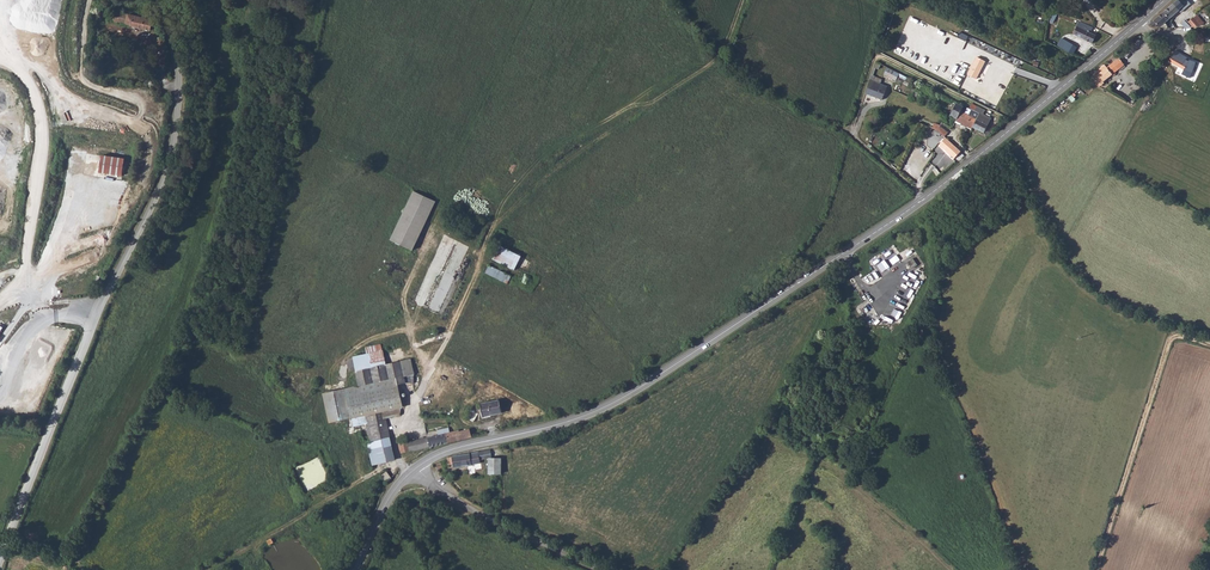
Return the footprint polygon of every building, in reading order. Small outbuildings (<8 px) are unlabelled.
[(1163,13),(1169,19),(1178,12),(1178,10),(1183,7),(1180,2),(1180,1),(1179,0),(1178,0),(1163,13)] [(113,11),(110,21),(117,23),(118,21),(131,25),(131,27),(149,31),(151,20),(113,11)] [(1157,25),(1159,27),(1163,28),(1167,28),(1167,26),(1164,23),(1169,19),(1163,13),(1150,24),(1153,27),(1155,27),(1157,25)] [(1192,18),(1188,23),(1192,28),(1200,27),(1192,18)] [(1090,33),(1083,30),(1085,25),(1079,22),(1074,35),(1092,44),(1095,37),(1090,33)] [(157,25),(156,26),(156,28),(157,29),(156,30),(157,39),(155,39),(158,51),(167,50),(161,28),(160,29),(159,26),(157,25)] [(1085,25),(1083,30),(1090,33),(1092,29),(1085,25)] [(1057,45),(1073,54),(1078,46),(1062,36),(1057,45)] [(977,78),(985,60),(977,56),(969,74),(977,78)] [(1171,56),(1169,61),(1184,69),(1186,64),(1183,63),(1184,60),(1180,58),(1179,60),(1171,56)] [(1090,74),(1088,76),(1093,83),(1095,81),(1099,85),(1102,82),(1119,68),(1114,62),(1093,78),(1090,74)] [(900,73),(888,68),(884,76),(896,81),(900,73)] [(871,74),(865,94),(882,100),(887,86),(874,81),(875,77),(874,77),(875,75),(871,74)] [(950,117),(957,120),(961,112),(963,108),(956,104),(950,117)] [(979,115),(973,128),(984,134),(991,121),(982,117),(985,111),(978,107),(976,112),(979,114),(979,115)] [(961,112),(957,120),(955,123),(960,126),(962,125),(967,127),(968,129),(971,131),(973,128),(979,115),(973,112),(971,117),(961,112)] [(936,124),(934,130),(940,132),(947,139),(949,130),(942,127),(942,126),(936,124)] [(947,139),(941,146),(955,158),(961,151),(947,139)] [(123,175),(125,157),(101,155),(100,173),(123,175)] [(413,192),(389,240),(411,251),(436,201),(413,192)] [(515,269),(522,255),(500,245),(493,259),(515,269)] [(432,263),(419,298),(430,302),(428,307),(444,312),(455,281),(446,278),(449,271),(460,275),(468,251),(461,249),(458,258),(449,255),(445,267),(432,263)] [(908,260),(912,267),(918,265),(915,258),(908,260)] [(492,266),(488,274),(508,283),(512,274),(492,266)] [(79,267),(71,268),(72,277),(79,277),(79,267)] [(80,284),(58,285),(58,295),(81,294),(80,284)] [(901,294),(909,298),(913,290),(905,286),(901,294)] [(367,348),(368,354),(383,350),(382,345),(367,348)] [(360,385),(346,388),(352,418),(354,426),(366,423),(371,442),(390,438),(386,419),(400,416),(400,414),(403,408),(382,413),(382,411),(403,406),(399,385),(407,383),(406,377),(402,361),(387,364),(384,350),(383,350),(368,354),(354,357),(360,385)] [(411,359),(402,361),(406,377),(415,375),(411,359)] [(346,388),(323,393),(330,423),(352,418),(346,388)] [(498,400),(480,405),(483,418),(501,413),(498,400)] [(471,410),(466,418),(473,422),(478,414),(471,410)] [(439,435),(445,433),(447,443),(452,442),(450,432),(449,428),(438,430),(439,435)] [(459,430),(450,432),(452,442),(471,437),(469,429),(459,432),(459,430)] [(439,435),(428,437),(430,447),(447,443),(445,433),(439,435)] [(399,441),(401,454),(430,447),(428,437),(409,442),(408,440),(399,441)] [(371,442),(367,443),(372,465),(395,460),(390,438),(371,442)] [(447,458),(447,459),(449,466),(447,466),(447,468),(450,468),(480,464),(480,461),(489,459),(492,459),(491,450),(472,453),(460,455),(447,458)] [(489,459),(489,475),(501,475),(501,459),(492,459),(489,459)] [(382,476),(388,484),(388,483),(391,479),(386,472),(382,476)]
